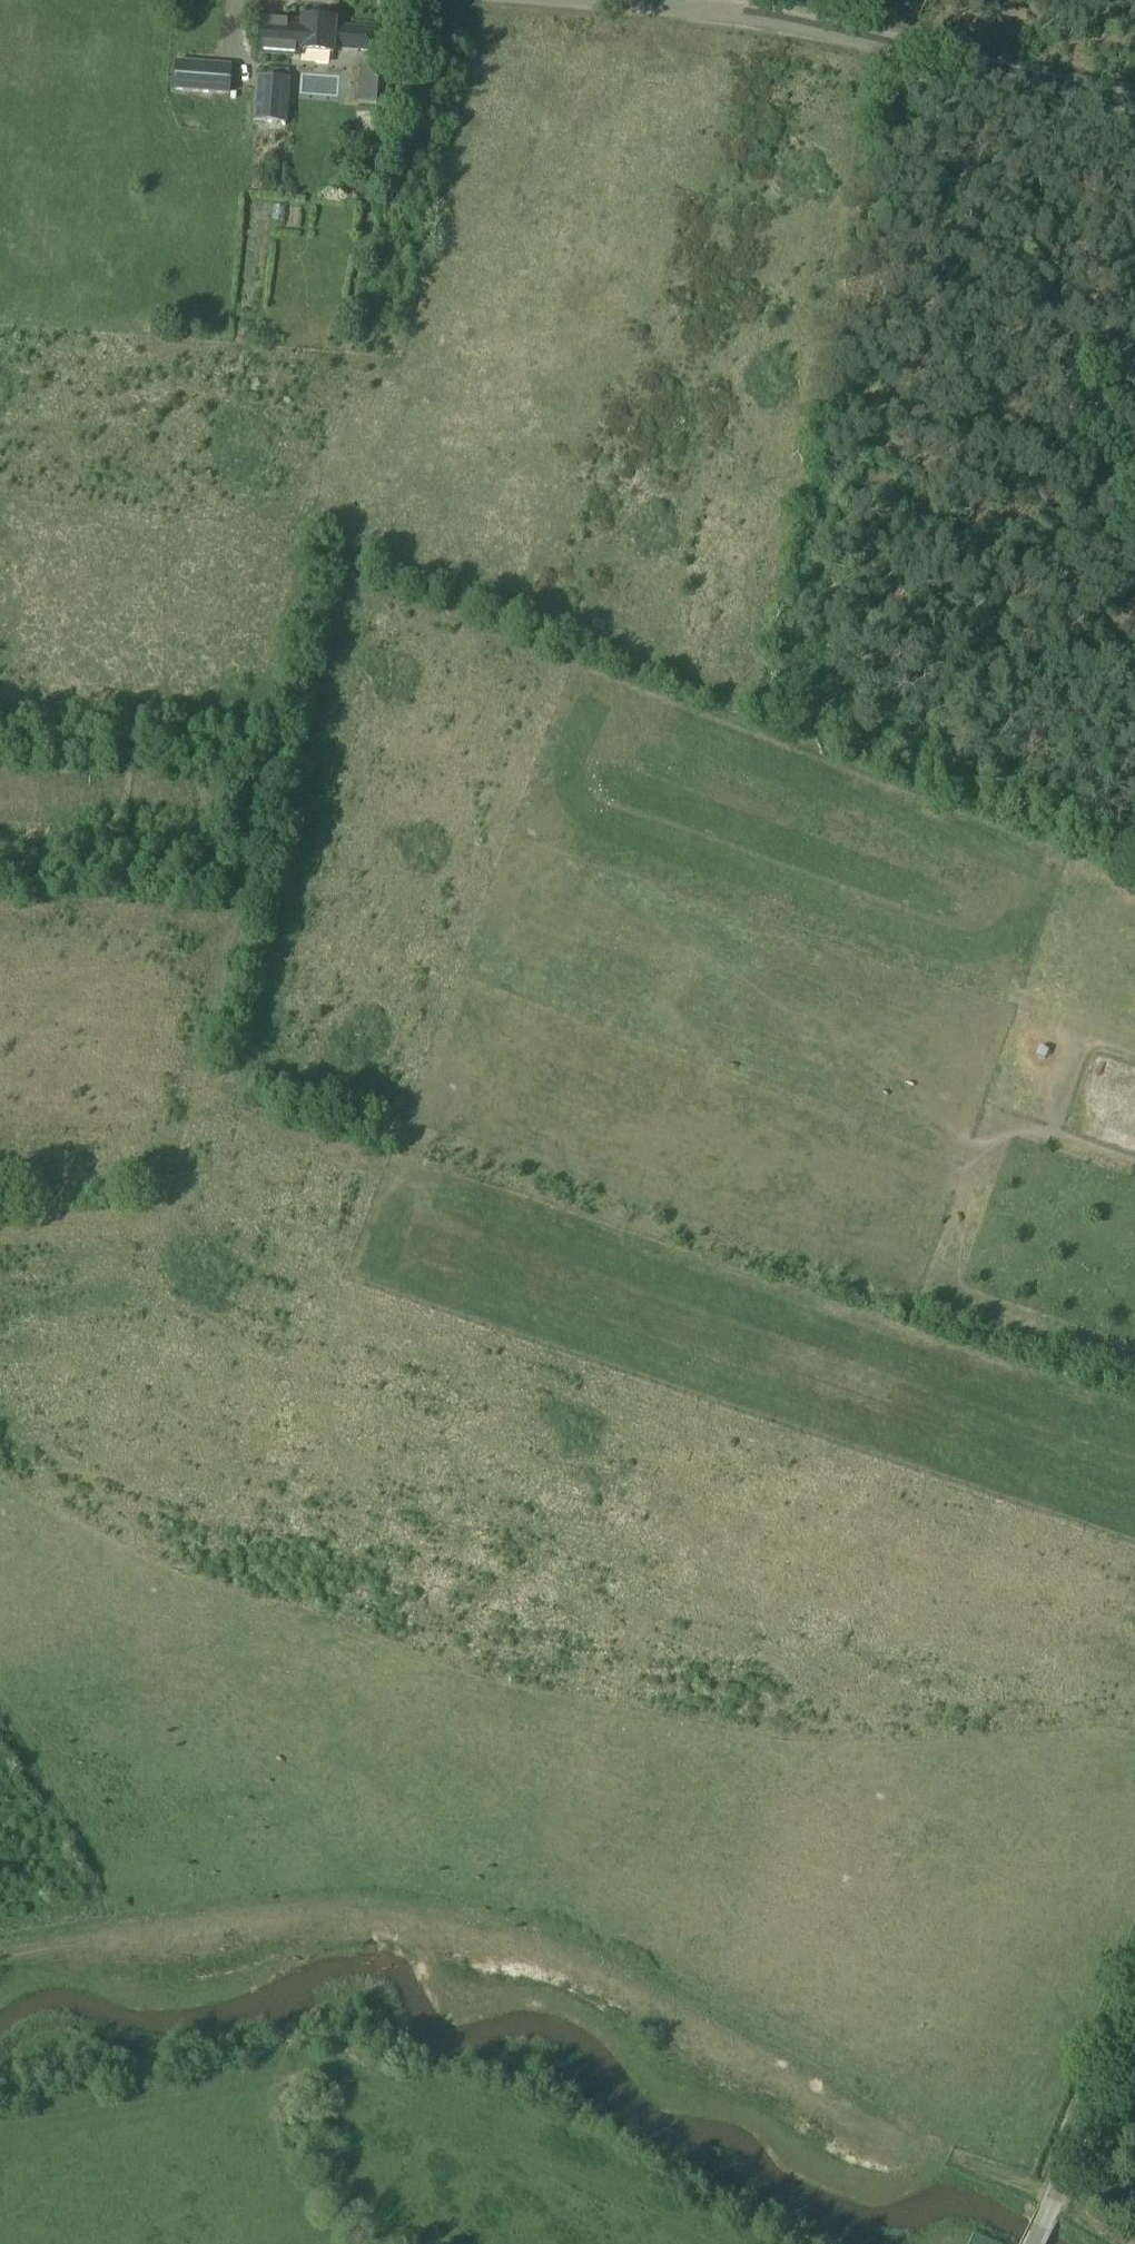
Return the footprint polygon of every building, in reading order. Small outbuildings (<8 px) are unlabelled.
[(261,49),(300,52),(333,54),(334,48),(375,51),(377,31),(345,28),(345,22),(302,18),(302,25),(262,22),(261,49)] [(175,62),(173,90),(230,94),(232,66),(175,62)] [(362,103),(383,102),(382,66),(361,67),(362,103)] [(254,121),(286,124),(289,79),(258,77),(254,121)]
